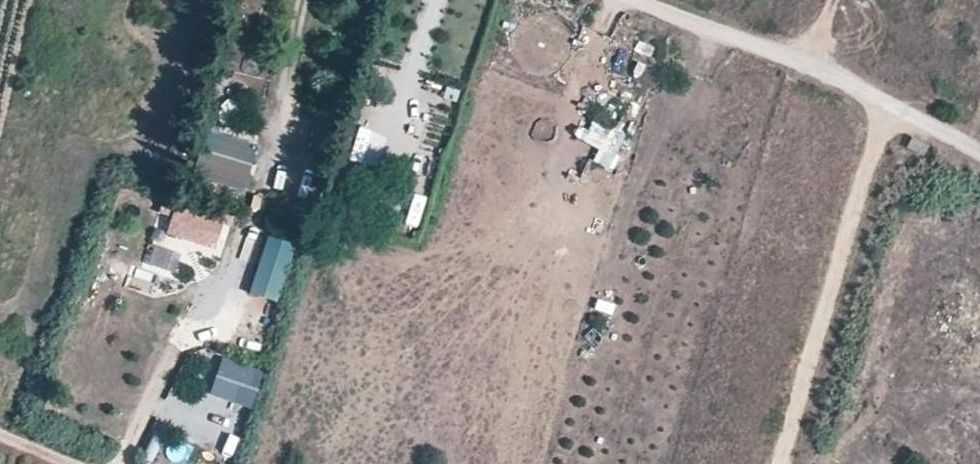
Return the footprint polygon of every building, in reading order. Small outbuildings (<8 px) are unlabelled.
[(358,129),(349,163),(379,171),(388,137),(358,129)] [(409,196),(406,229),(422,231),(424,197),(409,196)] [(236,221),(180,200),(167,236),(213,253),(222,231),(231,235),(236,221)] [(295,250),(268,241),(249,296),(276,306),(295,250)] [(151,246),(142,281),(172,288),(181,253),(151,246)] [(264,375),(224,361),(211,396),(251,410),(264,375)] [(207,431),(202,444),(231,456),(236,443),(207,431)] [(143,461),(150,463),(183,463),(187,455),(152,441),(143,461)]
